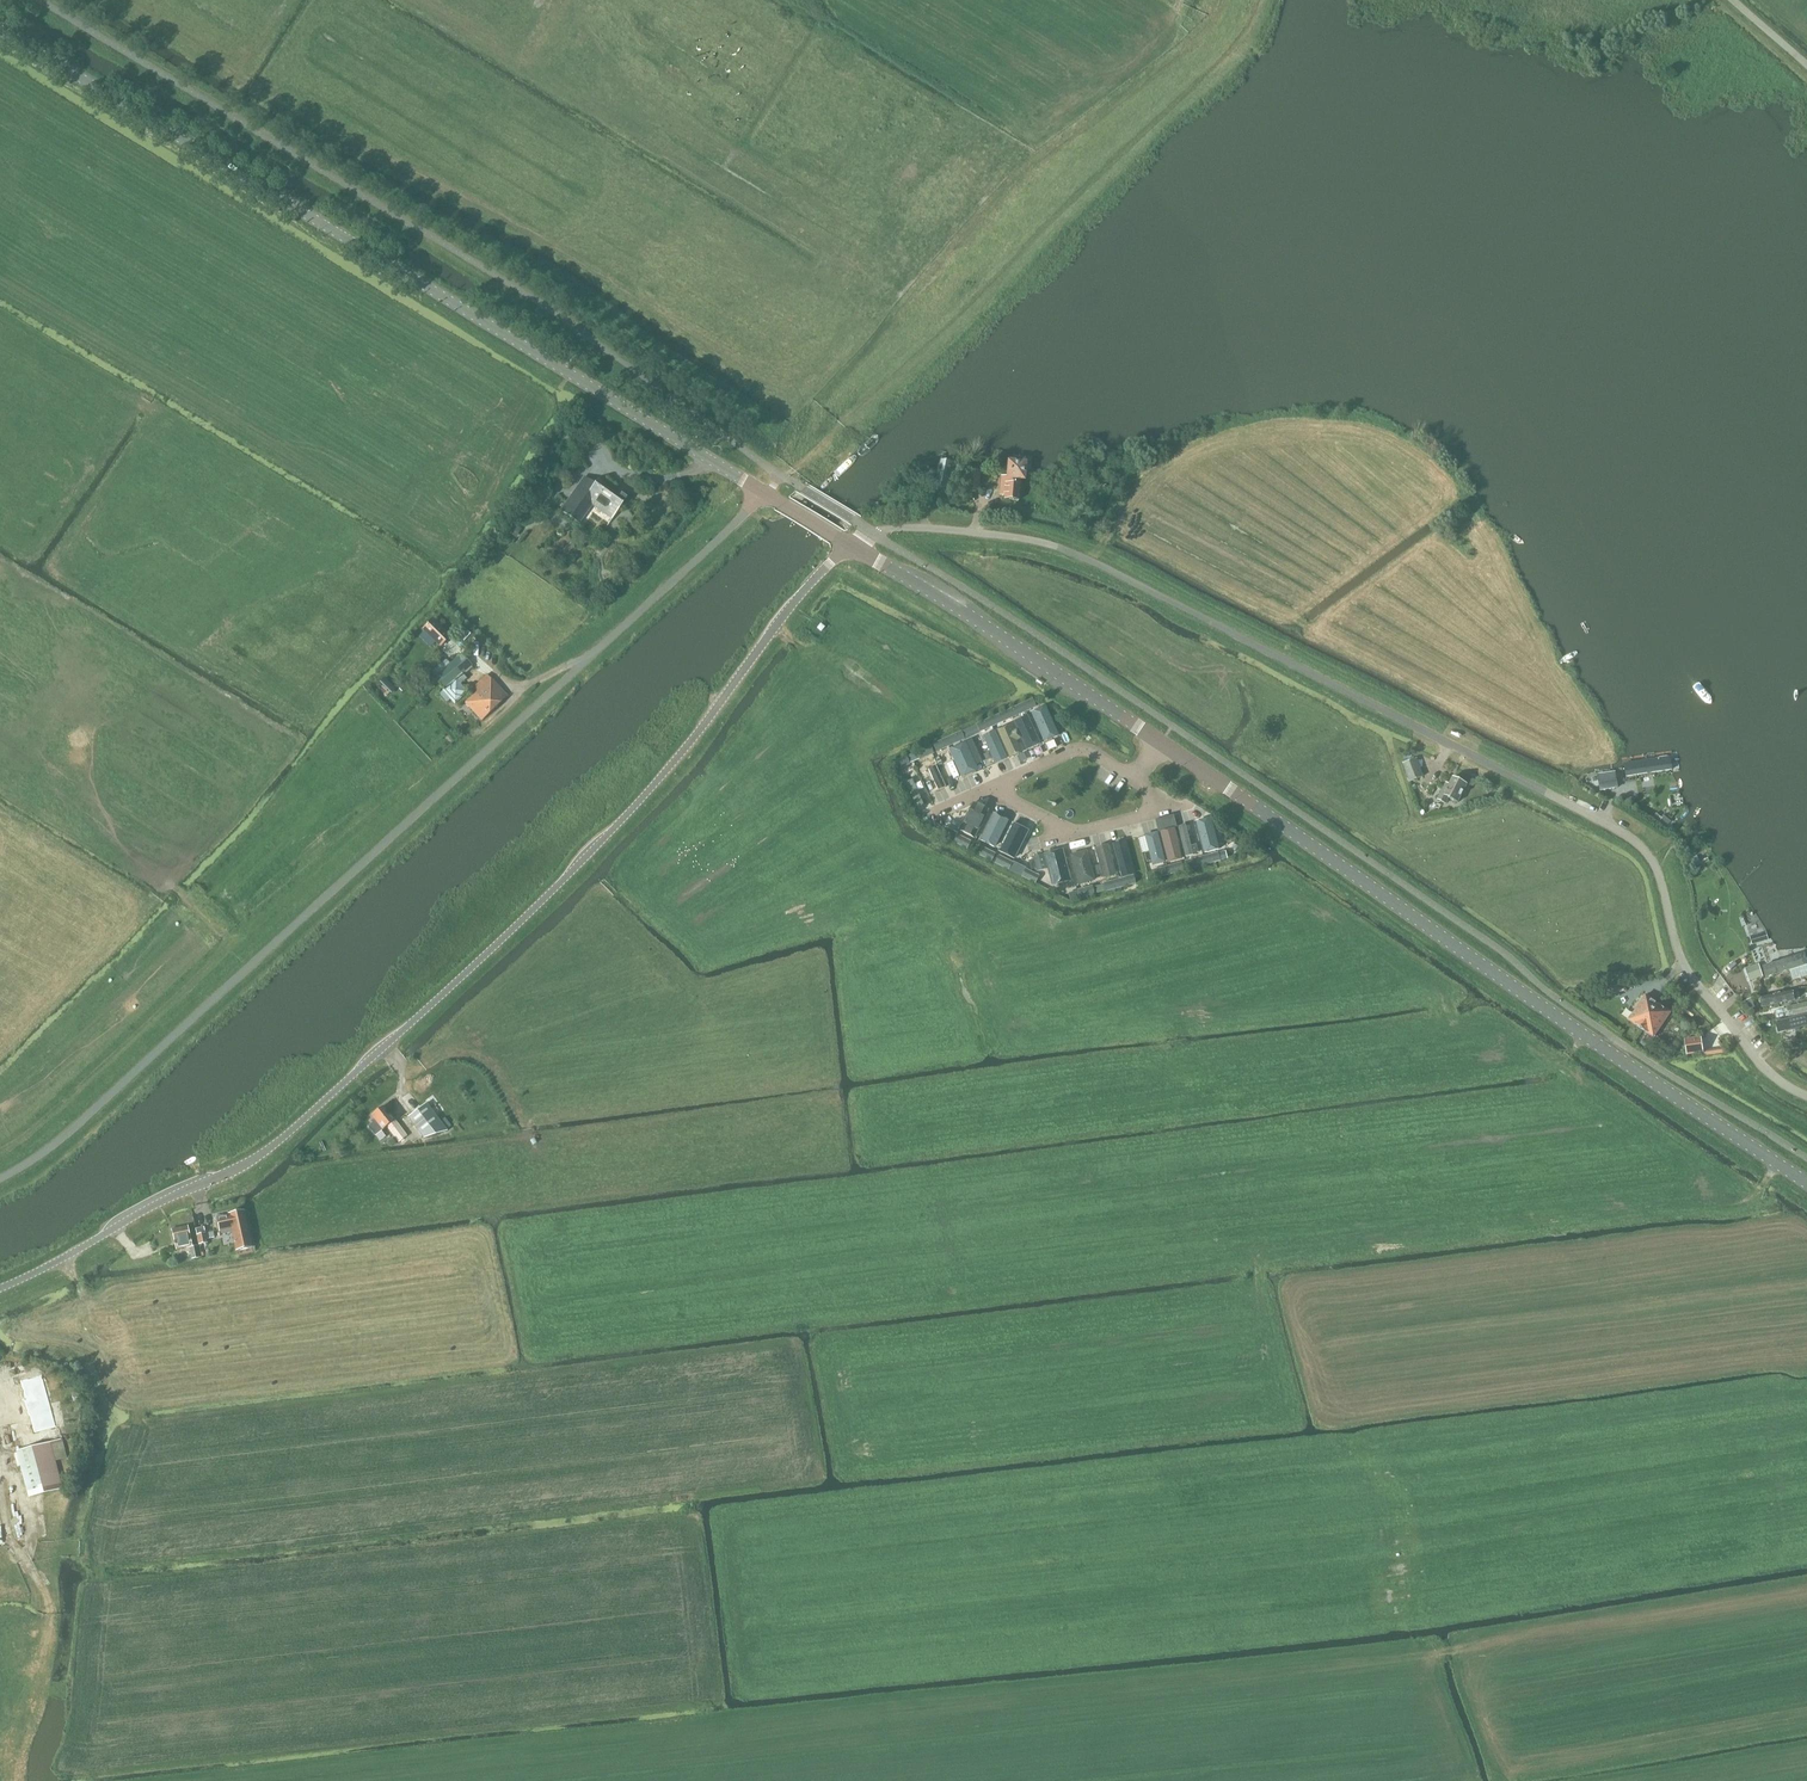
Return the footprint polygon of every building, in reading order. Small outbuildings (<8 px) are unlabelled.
[(951,462),(940,461),(936,486),(946,488),(951,462)] [(1001,477),(999,496),(1004,497),(1004,500),(1019,502),(1020,502),(1021,485),(1021,481),(1025,482),(1026,474),(1026,471),(1027,462),(1011,461),(1008,461),(1007,477),(1001,477)] [(933,488),(936,471),(931,470),(932,464),(920,462),(918,473),(916,485),(933,488)] [(979,491),(981,472),(969,471),(967,490),(979,491)] [(627,499),(600,480),(602,476),(586,497),(576,490),(561,511),(554,505),(553,506),(589,532),(590,531),(577,522),(591,502),(613,518),(605,529),(606,530),(630,496),(629,495),(627,499)] [(440,648),(452,637),(434,620),(423,631),(440,648)] [(460,683),(466,678),(463,674),(474,665),(465,654),(434,679),(444,690),(443,692),(455,704),(469,693),(460,683)] [(483,722),(509,697),(492,679),(491,678),(488,675),(473,689),(477,692),(465,704),(483,722)] [(991,719),(977,726),(980,732),(1037,707),(1033,700),(1019,707),(1005,713),(991,719)] [(1045,707),(1032,713),(1045,742),(1058,736),(1045,707)] [(1028,716),(1015,722),(1027,750),(1040,744),(1028,716)] [(1009,726),(998,731),(1010,758),(1019,754),(1020,752),(1020,750),(1016,740),(1015,739),(1019,738),(1020,740),(1020,739),(1016,731),(1012,733),(1009,726)] [(948,739),(933,745),(937,752),(965,739),(962,732),(948,739)] [(995,732),(984,737),(996,764),(1007,759),(995,732)] [(966,743),(950,750),(963,778),(980,771),(966,743)] [(931,747),(917,753),(920,760),(934,753),(931,746),(931,747)] [(907,757),(893,764),(896,771),(910,764),(907,757)] [(1669,757),(1636,762),(1624,763),(1625,767),(1627,778),(1671,771),(1669,757)] [(1412,782),(1424,778),(1418,760),(1405,764),(1412,782)] [(936,768),(930,770),(940,791),(946,788),(936,768)] [(1601,791),(1619,788),(1617,772),(1599,775),(1601,791)] [(921,785),(918,777),(902,784),(915,812),(930,805),(923,790),(926,788),(924,783),(921,785)] [(1469,786),(1455,779),(1452,786),(1448,784),(1439,801),(1448,805),(1451,799),(1460,804),(1469,786)] [(964,823),(960,831),(974,838),(988,811),(974,804),(968,815),(964,823)] [(994,814),(981,840),(994,847),(1008,821),(994,814)] [(1212,819),(1198,823),(1206,853),(1220,850),(1212,819)] [(1013,824),(999,851),(1014,859),(1028,831),(1013,824)] [(1197,856),(1189,826),(1181,828),(1188,858),(1197,856)] [(1162,833),(1161,833),(1168,863),(1182,859),(1175,829),(1162,833)] [(1150,853),(1146,854),(1148,862),(1152,861),(1153,865),(1164,862),(1157,833),(1147,836),(1146,836),(1150,853)] [(954,842),(968,849),(971,843),(957,836),(955,839),(954,842)] [(1124,842),(1114,845),(1121,873),(1131,870),(1124,842)] [(1101,866),(1096,868),(1098,875),(1103,874),(1104,878),(1115,875),(1108,846),(1097,849),(1101,866)] [(982,848),(978,855),(992,862),(992,861),(996,855),(982,848)] [(1062,850),(1045,855),(1053,886),(1070,881),(1062,850)] [(1086,852),(1072,856),(1079,885),(1094,881),(1086,852)] [(1220,854),(1190,862),(1192,869),(1207,865),(1222,861),(1220,854)] [(1034,860),(1030,862),(1032,870),(1037,868),(1038,872),(1047,869),(1043,855),(1034,858),(1034,860)] [(999,856),(996,863),(1010,870),(1013,863),(999,856)] [(1183,864),(1152,871),(1154,879),(1169,875),(1185,871),(1183,864)] [(1026,870),(1022,876),(1036,884),(1040,877),(1026,870)] [(1134,876),(1104,884),(1106,891),(1121,887),(1136,883),(1134,876)] [(1093,887),(1078,891),(1080,898),(1095,894),(1093,887)] [(1766,932),(1750,937),(1753,945),(1768,940),(1766,932)] [(1765,968),(1769,979),(1806,965),(1806,954),(1765,968)] [(1806,976),(1806,966),(1790,971),(1793,980),(1806,976)] [(1750,972),(1753,981),(1764,977),(1762,968),(1750,972)] [(1610,987),(1611,994),(1620,993),(1619,985),(1610,987)] [(1794,993),(1762,1000),(1763,1007),(1796,1000),(1794,993)] [(1642,1030),(1660,1003),(1647,995),(1628,1021),(1642,1030)] [(1660,1003),(1642,1030),(1656,1039),(1673,1012),(1660,1003)] [(1788,1007),(1791,1017),(1806,1014),(1806,1003),(1788,1007)] [(1776,1022),(1778,1032),(1806,1026),(1806,1016),(1776,1022)] [(1705,1053),(1703,1037),(1686,1039),(1688,1055),(1705,1053)] [(427,1103),(408,1117),(425,1139),(448,1131),(427,1103)] [(377,1122),(369,1128),(377,1137),(390,1126),(392,1128),(391,1129),(402,1143),(409,1137),(396,1121),(384,1107),(372,1117),(377,1122)] [(245,1211),(238,1213),(229,1214),(229,1215),(217,1218),(220,1232),(232,1229),(237,1251),(253,1248),(246,1217),(245,1211)] [(177,1251),(191,1248),(194,1247),(189,1227),(172,1231),(177,1251)] [(200,1246),(209,1244),(207,1235),(198,1237),(200,1246)] [(199,1247),(194,1247),(191,1248),(193,1260),(202,1259),(199,1247)] [(37,1362),(16,1367),(30,1417),(51,1412),(37,1362)] [(46,1418),(12,1427),(17,1448),(23,1471),(69,1459),(58,1420),(47,1423),(46,1418)]
